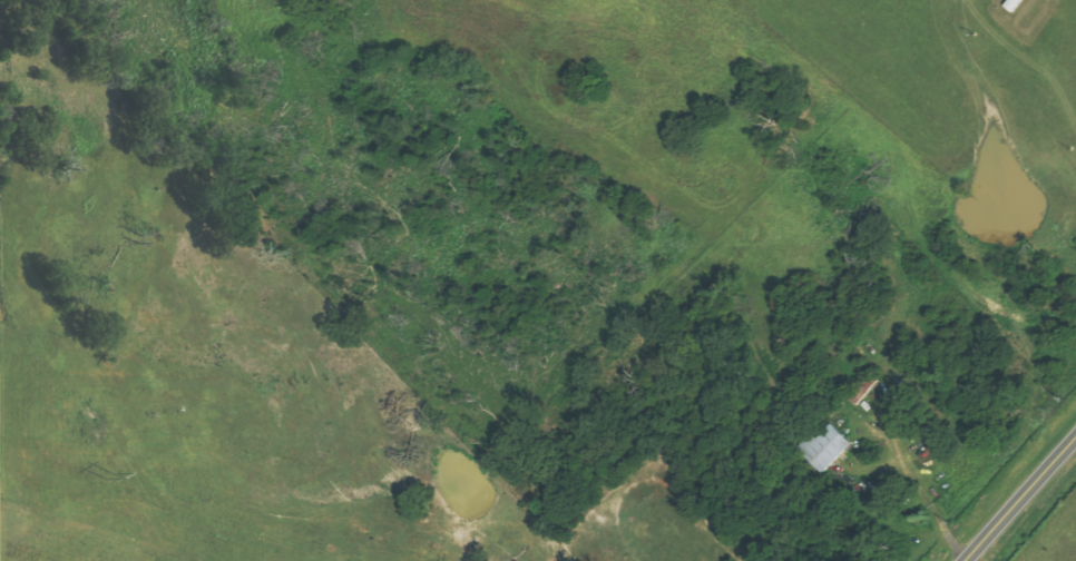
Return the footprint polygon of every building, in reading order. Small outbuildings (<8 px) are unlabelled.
[(856,444),(836,422),(820,437),(815,433),(801,446),(827,472),(856,444)]
